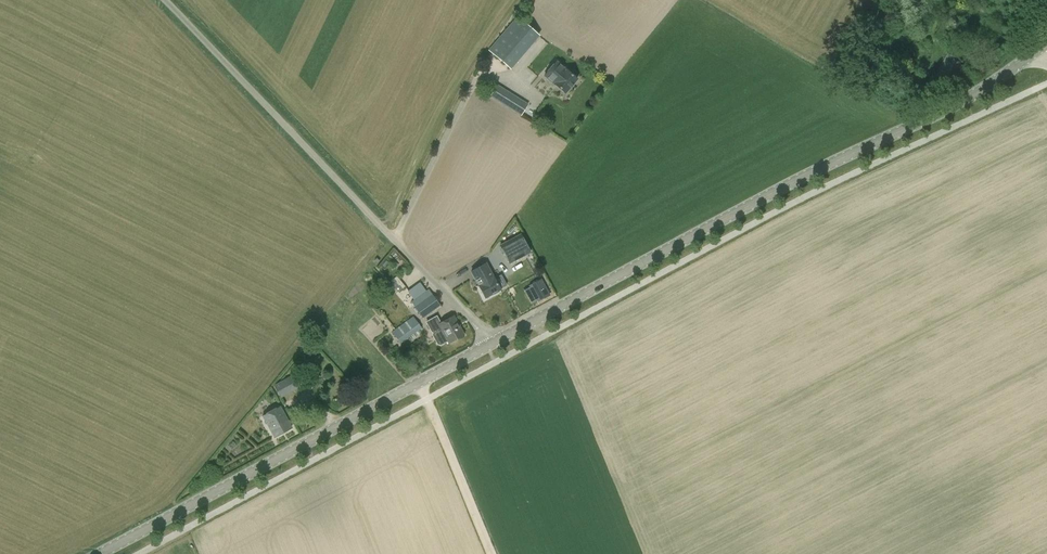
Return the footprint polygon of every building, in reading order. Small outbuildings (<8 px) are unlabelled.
[(511,70),(539,36),(517,17),(488,51),(511,70)] [(577,79),(566,69),(556,61),(544,75),(554,84),(565,93),(577,79)] [(520,99),(497,84),(490,96),(513,110),(520,99)] [(520,234),(500,246),(509,263),(530,252),(520,234)] [(475,280),(478,285),(485,298),(500,290),(496,282),(494,277),(486,263),(481,266),(471,271),(475,280)] [(541,279),(529,286),(530,287),(537,300),(538,301),(549,295),(541,279)] [(437,300),(429,289),(411,302),(423,318),(441,306),(437,300)] [(414,315),(392,331),(401,343),(404,340),(422,327),(414,315)] [(441,345),(448,342),(449,344),(464,335),(454,316),(438,324),(440,327),(433,331),(432,335),(435,341),(438,345),(441,345)] [(298,372),(274,385),(281,398),(305,385),(298,372)] [(292,428),(280,406),(263,416),(274,437),(292,428)]
